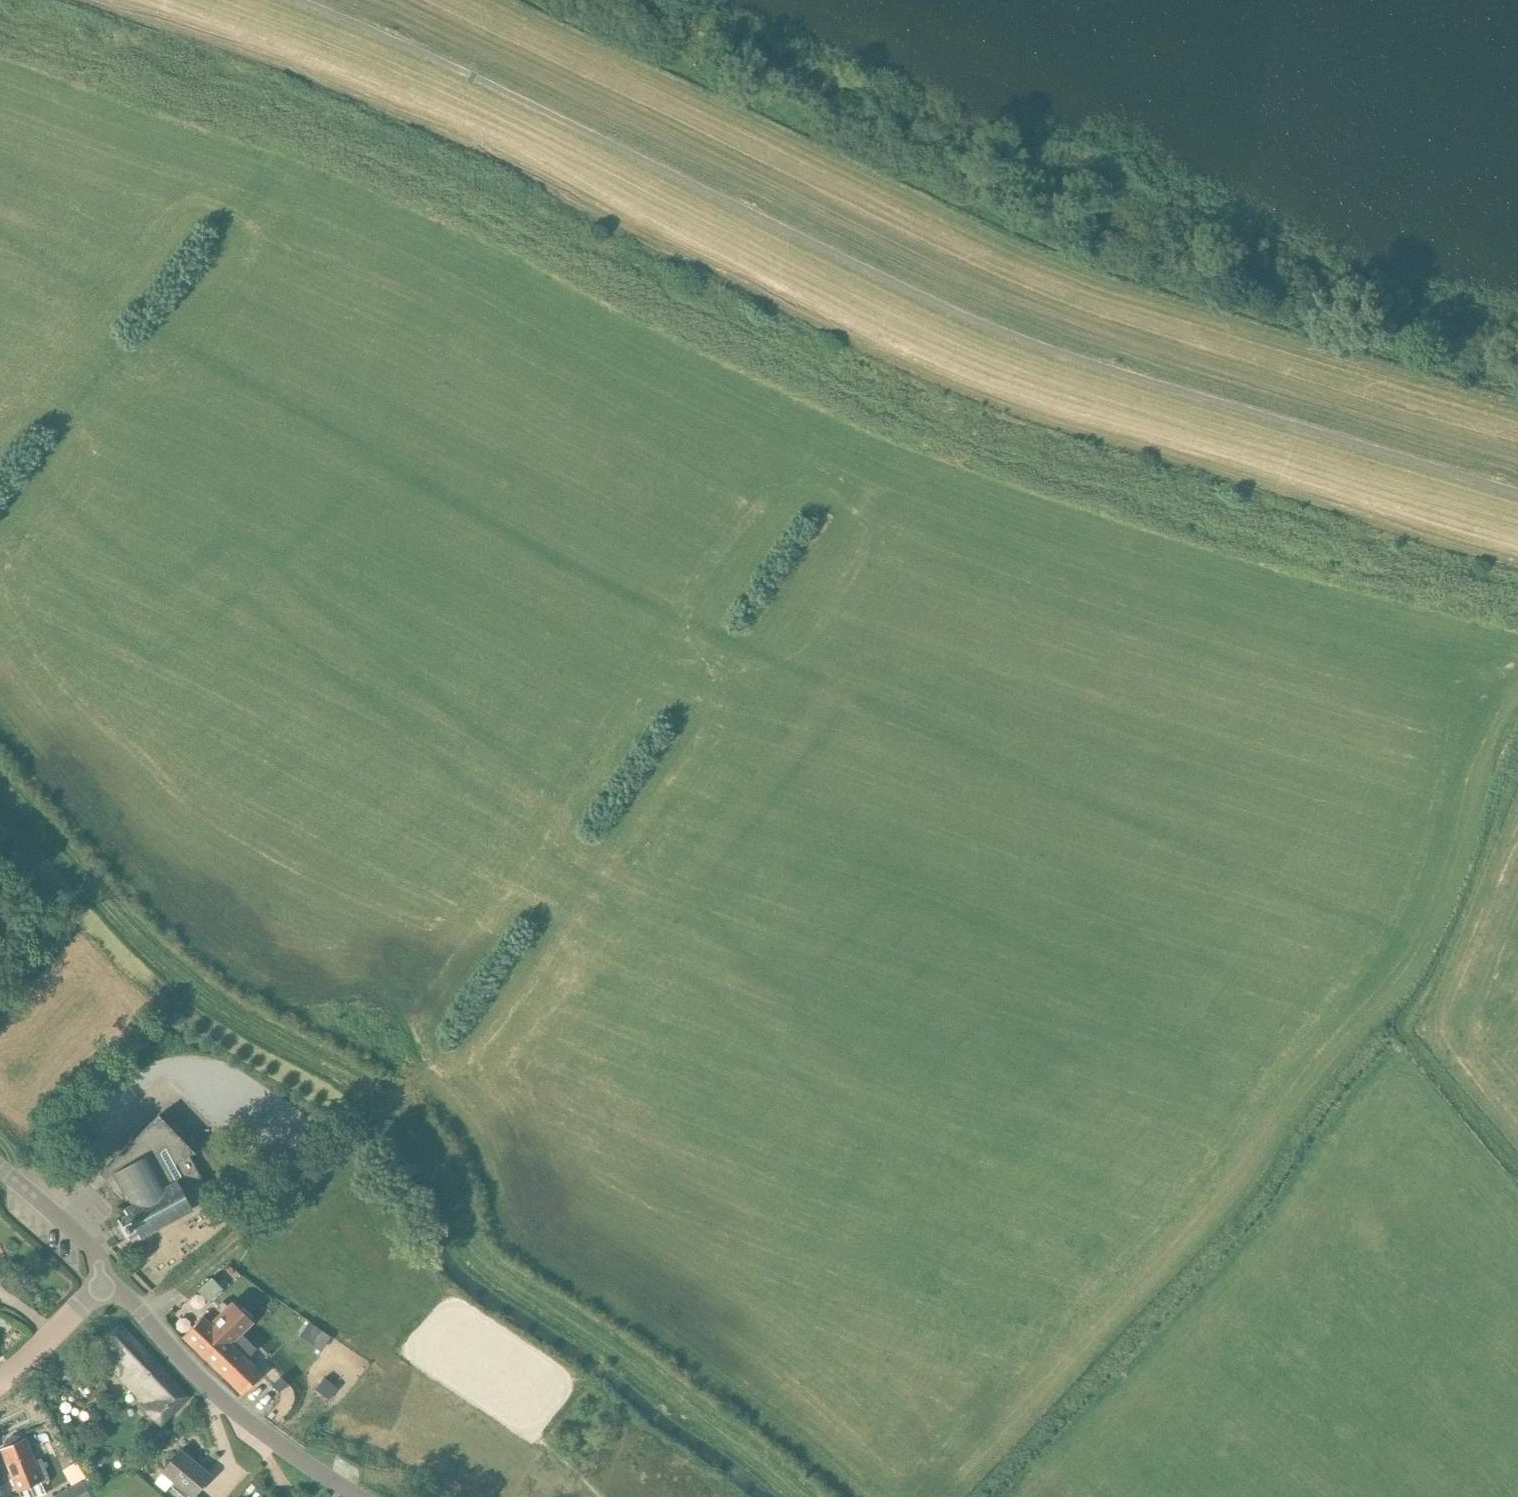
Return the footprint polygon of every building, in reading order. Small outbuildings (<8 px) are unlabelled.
[(128,1239),(136,1234),(139,1238),(191,1209),(190,1208),(211,1197),(189,1155),(193,1153),(194,1154),(196,1153),(188,1137),(184,1131),(178,1135),(159,1115),(97,1173),(98,1174),(100,1173),(126,1200),(129,1199),(132,1204),(123,1209),(125,1213),(116,1218),(128,1239)] [(182,1337),(209,1362),(218,1353),(219,1353),(230,1342),(229,1341),(253,1316),(235,1300),(211,1324),(203,1316),(182,1337)] [(160,1423),(173,1411),(188,1397),(120,1324),(92,1345),(111,1364),(125,1382),(142,1399),(138,1402),(160,1423)] [(209,1362),(242,1394),(262,1374),(247,1358),(256,1349),(240,1334),(232,1343),(230,1342),(219,1353),(218,1353),(209,1362)] [(281,1376),(272,1384),(280,1392),(288,1383),(281,1376)] [(315,1389),(328,1399),(337,1388),(325,1378),(315,1389)] [(45,1428),(43,1434),(46,1439),(51,1440),(57,1438),(58,1432),(56,1427),(50,1426),(45,1428)] [(50,1480),(49,1478),(41,1459),(35,1462),(26,1439),(1,1449),(17,1489),(41,1480),(42,1483),(50,1480)] [(190,1493),(193,1496),(192,1496),(197,1496),(193,1494),(195,1492),(210,1474),(180,1449),(163,1470),(190,1493)] [(52,1496),(92,1496),(81,1479),(52,1496)]
